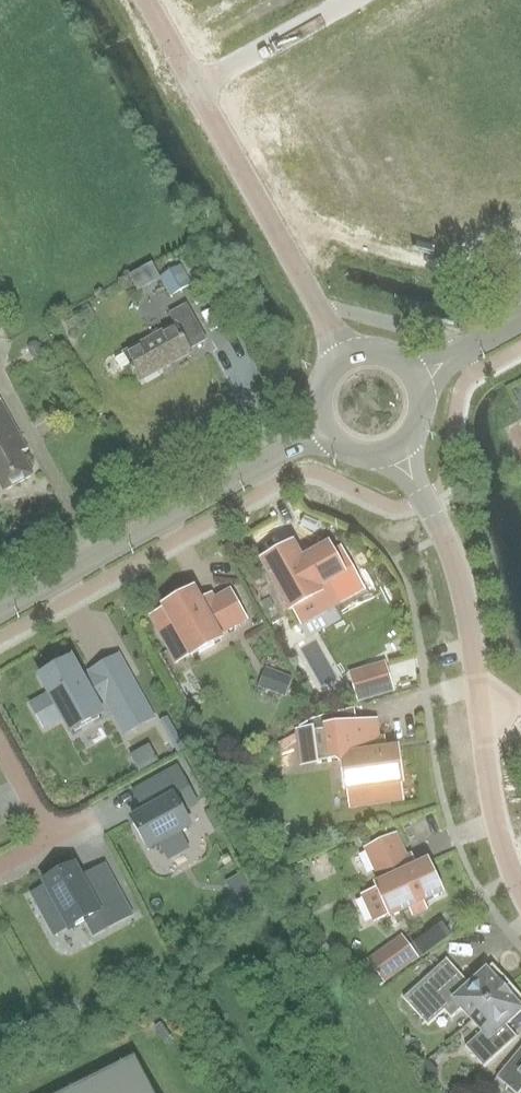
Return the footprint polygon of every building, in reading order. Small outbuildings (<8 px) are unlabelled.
[(460,88),(448,94),(455,106),(466,99),(460,88)] [(446,91),(439,95),(447,110),(455,106),(448,94),(446,91)] [(193,286),(182,266),(160,277),(171,297),(193,286)] [(130,364),(141,383),(163,370),(162,368),(192,352),(191,351),(208,342),(188,306),(171,315),(176,325),(124,353),(125,354),(116,359),(122,369),(130,364)] [(30,349),(33,356),(37,358),(41,356),(42,351),(39,344),(35,343),(31,344),(30,349)] [(35,476),(23,454),(29,451),(1,401),(0,401),(0,484),(5,492),(35,476)] [(318,589),(332,581),(345,574),(330,547),(303,562),(294,546),(286,551),(281,549),(274,553),(272,558),(264,562),(292,611),(296,609),(304,623),(325,611),(317,597),(321,595),(318,589)] [(195,592),(166,608),(173,622),(160,629),(171,651),(185,643),(193,657),(222,641),(219,635),(246,620),(231,593),(204,608),(195,592)] [(262,602),(267,610),(275,606),(271,597),(262,602)] [(42,701),(34,706),(35,708),(39,706),(48,723),(45,725),(46,726),(54,722),(54,721),(64,715),(74,733),(76,732),(75,731),(100,717),(101,718),(102,718),(95,705),(108,698),(128,734),(129,733),(128,732),(151,720),(151,721),(152,720),(130,679),(118,658),(116,659),(95,671),(93,672),(95,676),(83,683),(71,662),(70,663),(71,664),(45,678),(45,677),(43,678),(53,696),(43,702),(42,701)] [(361,702),(393,692),(384,665),(353,675),(361,702)] [(293,678),(267,668),(260,685),(286,695),(293,678)] [(317,761),(343,758),(347,791),(363,789),(365,805),(389,802),(387,786),(403,784),(398,751),(380,753),(376,722),(345,727),(313,731),(317,761)] [(134,820),(150,850),(191,827),(179,805),(192,798),(195,804),(196,803),(178,769),(155,782),(166,802),(134,820)] [(379,889),(364,896),(377,924),(392,917),(443,894),(429,863),(412,871),(396,837),(368,850),(384,884),(378,887),(378,888),(379,889)] [(46,883),(48,887),(34,895),(51,926),(65,918),(71,929),(86,921),(94,936),(131,915),(116,887),(93,899),(76,867),(46,883)] [(227,882),(247,918),(262,909),(242,874),(227,882)] [(386,984),(420,959),(403,935),(368,960),(386,984)] [(472,1021),(511,985),(493,965),(471,986),(447,959),(446,960),(447,960),(404,999),(429,1026),(445,1011),(452,1018),(462,1009),(472,1021)] [(520,1013),(520,996),(511,985),(472,1021),(483,1032),(466,1047),(485,1067),(517,1038),(518,1038),(507,1026),(520,1013)] [(497,1078),(516,1092),(520,1092),(520,1049),(497,1078)] [(136,1057),(65,1092),(154,1092),(136,1057)] [(430,1065),(420,1074),(429,1084),(439,1075),(430,1065)]
